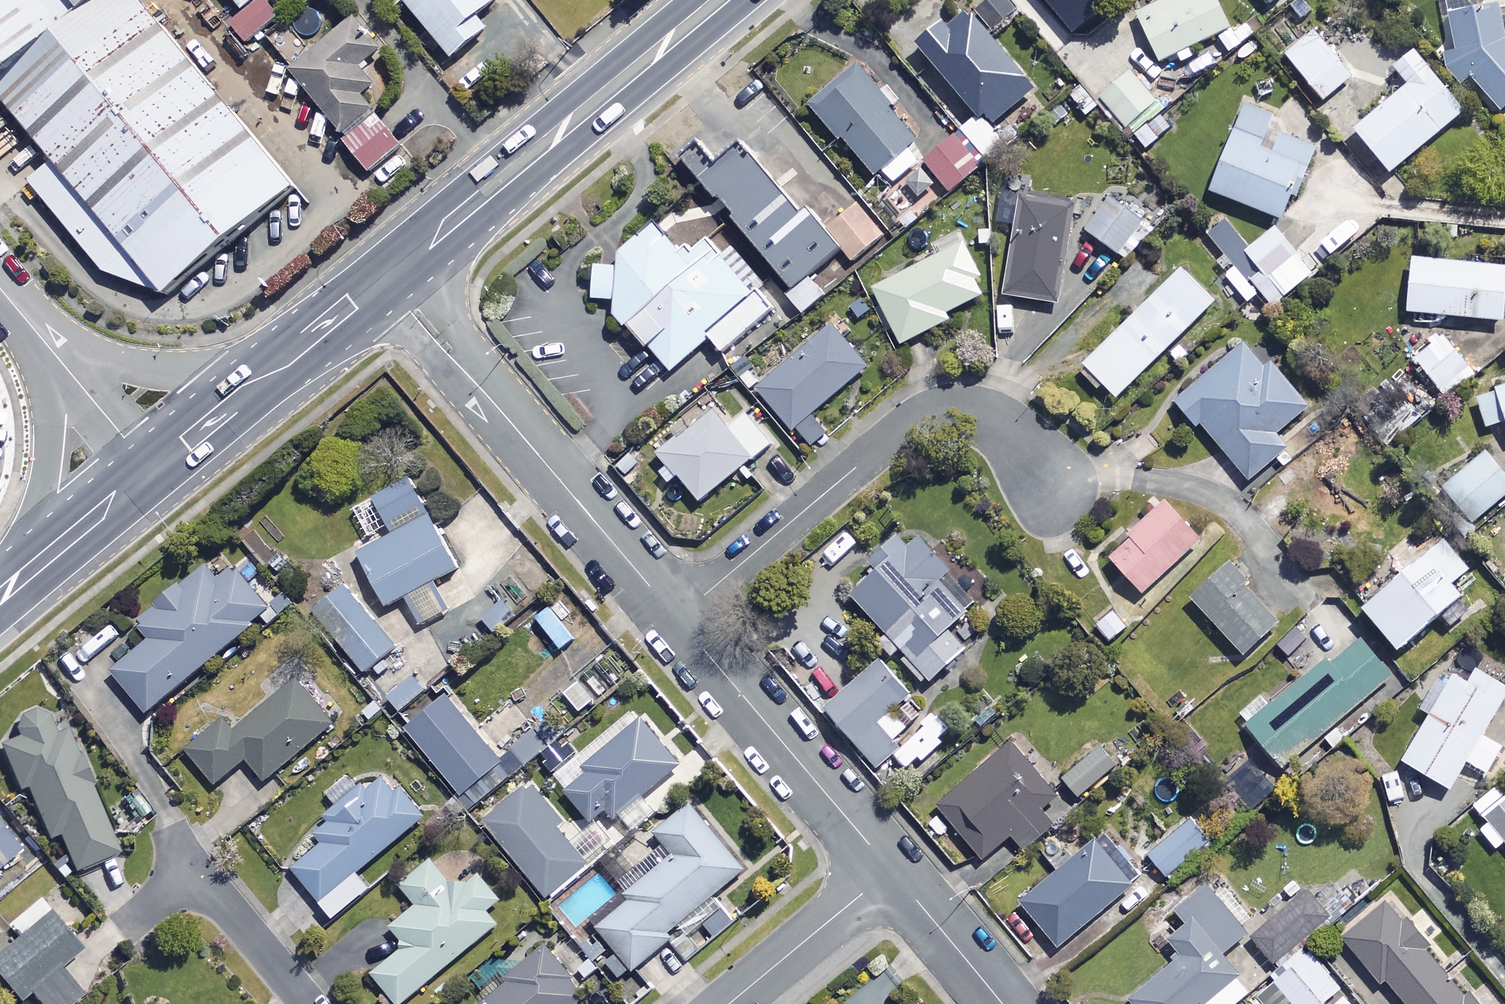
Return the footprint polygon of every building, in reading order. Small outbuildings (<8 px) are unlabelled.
[(6,104),(105,24),(86,0),(0,0),(0,97),(6,104)] [(139,0),(135,0),(105,24),(6,104),(168,306),(300,201),(139,0)] [(135,0),(86,0),(105,24),(135,0)] [(265,0),(259,0),(246,11),(230,25),(248,45),(280,18),(265,0)] [(259,0),(237,0),(246,11),(259,0)] [(501,0),(408,0),(407,2),(456,61),(492,31),(481,19),(502,1),(501,0)] [(1006,0),(980,0),(922,48),(990,132),(1036,94),(994,42),(1022,19),(1006,0)] [(1073,37),(1117,0),(1041,0),(1073,37)] [(1219,0),(1171,0),(1140,15),(1163,64),(1233,30),(1219,0)] [(1499,8),(1453,19),(1446,59),(1448,68),(1462,85),(1472,77),(1502,114),(1504,111),(1504,34),(1499,8)] [(384,51),(356,17),(293,70),(346,134),(375,109),(365,97),(377,86),(363,69),(384,51)] [(1354,78),(1315,33),(1286,57),(1325,102),(1354,78)] [(1467,114),(1414,50),(1395,66),(1412,87),(1357,132),(1393,175),(1467,114)] [(920,142),(859,71),(816,108),(877,178),(884,171),(896,184),(919,164),(909,151),(920,142)] [(1278,120),(1249,107),(1212,191),(1285,223),(1318,149),(1274,129),(1278,120)] [(1161,116),(1136,138),(1148,151),(1172,128),(1161,116)] [(404,148),(379,117),(348,143),(372,173),(404,148)] [(985,168),(958,133),(925,158),(951,194),(985,168)] [(791,196),(749,146),(722,169),(704,148),(688,162),(797,293),(790,299),(805,316),(827,297),(811,278),(844,251),(855,263),(886,237),(859,205),(827,232),(794,193),(791,196)] [(1115,193),(1087,230),(1129,261),(1156,225),(1115,193)] [(1074,210),(1026,202),(1010,297),(1058,305),(1074,210)] [(685,259),(656,225),(621,256),(621,267),(596,266),(595,298),(611,303),(673,373),(712,339),(726,355),(777,310),(755,286),(761,281),(734,250),(726,257),(709,238),(685,259)] [(1315,276),(1278,230),(1248,253),(1265,273),(1254,282),(1275,308),(1315,276)] [(990,296),(965,247),(875,292),(903,347),(952,323),(949,317),(990,296)] [(1416,260),(1410,314),(1504,324),(1504,269),(1416,260)] [(1082,372),(1102,393),(1108,387),(1121,399),(1217,305),(1184,272),(1082,372)] [(870,369),(835,327),(760,390),(810,449),(830,433),(815,415),(870,369)] [(1477,376),(1444,336),(1416,359),(1448,399),(1477,376)] [(1266,372),(1246,347),(1177,402),(1199,428),(1204,424),(1251,482),(1290,451),(1278,437),(1310,411),(1274,366),(1266,372)] [(1478,398),(1489,429),(1504,424),(1504,389),(1478,398)] [(729,429),(715,412),(662,456),(702,504),(773,446),(748,414),(729,429)] [(1488,454),(1443,492),(1473,526),(1504,499),(1504,474),(1488,454)] [(460,570),(412,478),(376,497),(396,535),(362,553),(390,607),(460,570)] [(1203,541),(1167,503),(1110,559),(1147,596),(1203,541)] [(912,550),(903,540),(877,562),(882,568),(854,593),(933,684),(970,652),(952,631),(981,606),(922,540),(912,550)] [(1470,574),(1447,547),(1368,612),(1402,653),(1466,601),(1454,587),(1470,574)] [(1282,625),(1230,568),(1195,600),(1246,658),(1282,625)] [(237,569),(219,584),(207,569),(141,624),(155,641),(117,673),(151,714),(273,612),(237,569)] [(398,647),(348,589),(318,615),(368,673),(398,647)] [(449,614),(438,590),(414,602),(425,625),(449,614)] [(502,603),(483,617),(495,633),(514,618),(502,603)] [(553,610),(540,620),(564,650),(576,640),(553,610)] [(1129,628),(1116,613),(1099,628),(1112,643),(1129,628)] [(1396,676),(1365,639),(1336,664),(1331,659),(1250,727),(1286,770),(1396,676)] [(927,716),(887,667),(833,711),(880,769),(900,753),(893,744),(927,716)] [(1479,671),(1470,686),(1456,677),(1404,763),(1452,792),(1467,766),(1486,777),(1503,749),(1484,738),(1504,703),(1504,687),(1479,671)] [(426,693),(415,680),(392,699),(403,712),(426,693)] [(336,726),(299,681),(235,733),(227,722),(190,751),(218,786),(249,760),(266,782),(336,726)] [(597,700),(581,681),(565,694),(582,714),(597,700)] [(503,764),(449,698),(411,730),(465,795),(503,764)] [(52,725),(45,709),(17,721),(23,737),(3,745),(21,789),(29,786),(51,839),(62,834),(77,872),(119,854),(64,720),(52,725)] [(897,757),(909,770),(919,760),(924,765),(956,735),(935,711),(922,723),(927,729),(897,757)] [(682,767),(643,722),(585,772),(589,777),(569,794),(595,824),(609,812),(618,822),(682,767)] [(560,741),(548,724),(513,749),(526,766),(560,741)] [(1061,799),(1015,745),(941,808),(986,861),(1014,838),(1026,853),(1056,828),(1043,813),(1061,799)] [(1083,797),(1121,767),(1106,748),(1068,778),(1083,797)] [(368,796),(353,778),(330,796),(342,810),(318,830),(326,839),(293,867),(338,920),(374,890),(360,873),(424,820),(390,778),(368,796)] [(1476,806),(1504,841),(1504,783),(1476,806)] [(567,829),(531,786),(487,823),(550,899),(590,866),(562,833),(567,829)] [(740,922),(717,895),(745,872),(689,805),(656,833),(677,857),(629,896),(634,902),(601,929),(622,955),(610,965),(623,982),(669,944),(687,966),(740,922)] [(1213,844),(1196,819),(1150,851),(1167,876),(1213,844)] [(0,825),(0,891),(32,864),(0,825)] [(1136,887),(1099,841),(1024,903),(1061,949),(1136,887)] [(454,845),(404,887),(420,906),(394,928),(410,946),(376,975),(400,1003),(405,1003),(499,925),(488,912),(501,901),(454,845)] [(614,896),(598,876),(557,909),(574,929),(614,896)] [(1209,885),(1178,911),(1190,925),(1171,941),(1185,957),(1132,1001),(1135,1003),(1240,1003),(1254,992),(1225,957),(1251,936),(1209,885)] [(1333,919),(1310,892),(1254,939),(1277,966),(1333,919)] [(40,899),(10,925),(22,940),(0,958),(0,974),(23,1001),(33,992),(43,1003),(76,1003),(84,997),(61,969),(83,951),(40,899)] [(1391,902),(1344,941),(1380,985),(1386,980),(1405,1003),(1473,1003),(1391,902)] [(1310,951),(1246,1003),(1327,1003),(1343,990),(1310,951)] [(554,956),(493,1003),(583,1003),(589,1000),(554,956)]
